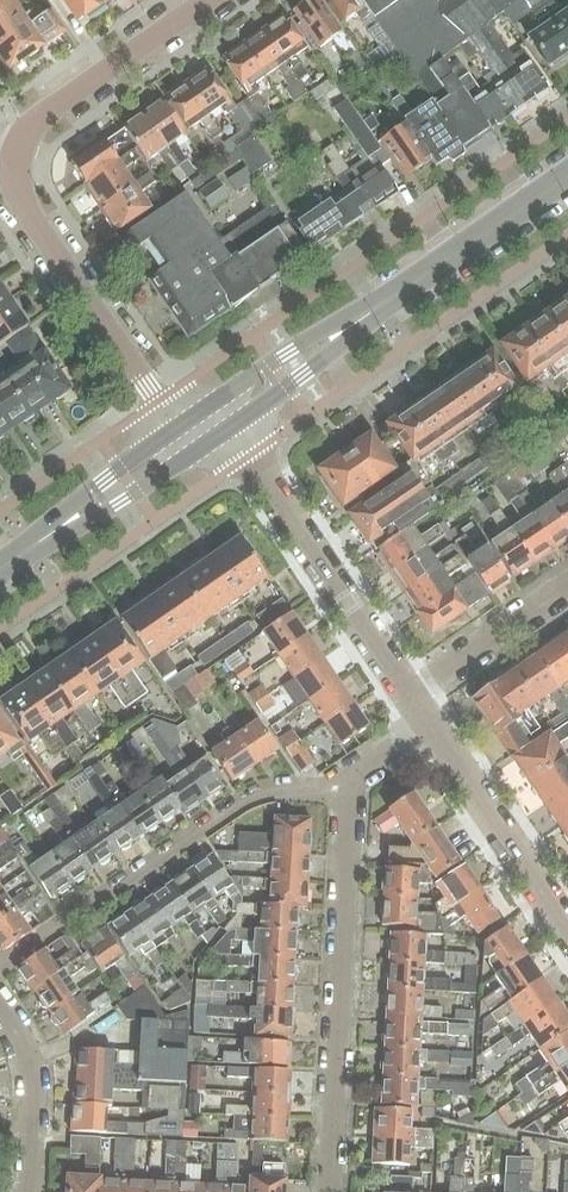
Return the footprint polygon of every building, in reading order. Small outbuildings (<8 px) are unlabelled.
[(17,4),(15,0),(0,0),(0,16),(17,4)] [(78,20),(87,14),(88,16),(104,6),(100,0),(64,0),(78,20)] [(365,65),(322,5),(319,0),(309,0),(308,1),(308,0),(304,0),(301,2),(296,6),(291,9),(299,21),(319,48),(332,39),(355,72),(365,65)] [(341,24),(354,15),(368,33),(378,26),(373,19),(358,0),(324,0),(341,24)] [(373,19),(401,0),(358,0),(373,19)] [(423,1),(424,0),(401,0),(373,19),(378,26),(387,39),(395,50),(432,101),(465,146),(489,129),(490,130),(491,129),(491,128),(457,81),(454,77),(453,75),(451,76),(441,61),(468,39),(423,1)] [(423,1),(468,39),(480,30),(479,29),(490,21),(503,11),(504,11),(518,0),(424,0),(423,1)] [(532,11),(541,5),(538,0),(524,0),(532,11)] [(552,0),(548,0),(541,5),(567,45),(567,12),(563,16),(552,0)] [(0,16),(0,45),(44,14),(38,6),(25,15),(17,4),(0,16)] [(541,5),(532,11),(532,12),(543,28),(530,38),(547,66),(550,64),(553,65),(564,57),(563,55),(567,52),(567,53),(567,45),(541,5)] [(63,31),(49,10),(44,14),(0,45),(0,54),(9,68),(25,57),(26,59),(43,47),(35,35),(46,27),(53,38),(54,37),(54,38),(63,32),(62,31),(63,31)] [(295,57),(307,49),(283,15),(268,26),(269,28),(264,31),(298,81),(307,75),(295,57)] [(505,43),(490,21),(479,29),(480,30),(494,50),(529,101),(536,97),(539,97),(546,92),(547,89),(550,87),(523,49),(514,56),(505,43)] [(480,30),(468,39),(495,77),(487,82),(509,116),(512,113),(516,113),(522,109),(523,105),(529,101),(494,50),(480,30)] [(243,43),(266,77),(277,70),(289,87),(298,81),(264,31),(259,35),(258,33),(243,43)] [(387,39),(364,56),(372,66),(395,50),(387,39)] [(266,77),(243,43),(221,58),(226,66),(227,65),(235,76),(234,77),(235,80),(237,79),(242,86),(240,87),(248,99),(259,92),(254,85),(266,77)] [(457,60),(449,66),(454,74),(463,68),(457,60)] [(236,107),(228,95),(226,96),(221,89),(223,88),(221,86),(220,87),(212,76),(213,74),(208,67),(187,82),(210,116),(220,109),(225,117),(228,114),(227,113),(236,107)] [(464,69),(454,77),(457,81),(468,74),(464,69)] [(509,116),(487,82),(478,88),(468,74),(457,81),(491,128),(498,123),(501,123),(507,119),(508,116),(509,116)] [(307,75),(298,81),(304,89),(312,83),(307,75)] [(331,78),(310,92),(316,101),(336,87),(337,86),(331,78)] [(337,86),(336,87),(343,96),(353,88),(346,79),(337,86)] [(289,87),(285,90),(294,104),(298,101),(308,95),(304,89),(298,81),(289,87)] [(201,122),(213,140),(214,141),(218,137),(223,134),(210,116),(187,82),(186,82),(187,84),(182,88),(181,86),(165,96),(189,130),(201,122)] [(242,102),(242,103),(256,122),(272,111),(259,92),(248,99),(242,102)] [(399,95),(390,101),(404,120),(413,114),(399,95)] [(390,160),(378,143),(371,132),(364,121),(347,98),(333,108),(362,150),(367,157),(372,153),(381,166),(390,160)] [(175,143),(187,135),(162,99),(147,109),(149,111),(143,115),(179,167),(187,161),(188,160),(175,143)] [(404,120),(431,160),(436,166),(447,158),(452,161),(453,162),(464,154),(465,149),(466,147),(465,146),(432,101),(413,114),(404,120)] [(236,107),(227,113),(228,114),(241,133),(252,125),(255,123),(242,103),(236,107)] [(137,116),(122,127),(147,162),(158,154),(170,172),(171,172),(179,167),(143,115),(138,118),(137,116)] [(364,121),(371,132),(380,126),(372,115),(364,121)] [(390,160),(393,158),(404,174),(411,168),(413,172),(431,160),(404,120),(379,137),(381,141),(378,143),(390,160)] [(242,134),(229,142),(234,149),(253,136),(252,135),(257,132),(252,125),(241,133),(242,134)] [(102,141),(86,152),(87,153),(74,162),(75,162),(74,167),(84,183),(83,184),(83,185),(134,151),(121,132),(105,142),(105,141),(103,143),(102,141)] [(234,149),(252,175),(271,162),(253,136),(234,149)] [(223,146),(224,146),(218,137),(214,141),(213,140),(211,142),(222,157),(228,153),(223,146)] [(229,142),(224,146),(223,146),(228,153),(234,149),(229,142)] [(344,190),(334,197),(352,223),(376,207),(359,182),(350,169),(332,144),(323,150),(331,162),(327,166),(344,190)] [(359,182),(376,207),(392,196),(389,192),(394,188),(394,189),(395,188),(380,168),(381,166),(372,153),(367,157),(362,150),(356,153),(361,161),(350,169),(359,182)] [(134,151),(83,185),(85,188),(87,186),(90,191),(88,192),(100,209),(136,185),(134,182),(125,169),(139,159),(134,151)] [(187,161),(179,167),(186,178),(195,172),(187,161)] [(179,167),(171,172),(179,183),(186,178),(179,167)] [(246,168),(228,179),(236,192),(254,181),(246,168)] [(150,209),(150,208),(140,194),(156,183),(149,172),(134,182),(136,185),(100,209),(100,210),(102,209),(105,213),(103,215),(116,233),(150,209)] [(199,177),(191,182),(196,189),(203,184),(199,177)] [(210,209),(228,197),(217,181),(199,193),(210,209)] [(305,255),(306,254),(273,205),(218,242),(185,194),(122,237),(132,252),(144,243),(162,270),(150,278),(160,293),(162,292),(171,304),(169,305),(189,334),(229,306),(230,308),(258,289),(258,290),(270,282),(270,281),(298,262),(297,259),(305,254),(305,255)] [(332,237),(352,223),(334,197),(314,211),(294,225),(312,251),(332,237)] [(12,306),(9,302),(10,299),(4,290),(0,290),(0,314),(12,306)] [(21,291),(13,297),(16,301),(24,295),(21,291)] [(502,345),(505,349),(509,355),(528,382),(546,369),(548,372),(549,374),(561,391),(567,387),(567,361),(567,359),(565,356),(567,354),(567,300),(502,345)] [(27,329),(26,327),(23,327),(19,321),(22,316),(15,307),(13,307),(12,306),(0,314),(0,348),(5,344),(27,329)] [(10,429),(23,421),(25,422),(34,416),(34,413),(55,398),(58,399),(66,393),(66,391),(69,389),(51,364),(52,361),(47,354),(44,354),(27,329),(5,344),(18,362),(0,375),(0,414),(10,429)] [(468,431),(521,394),(494,355),(495,354),(492,350),(490,351),(492,353),(487,356),(486,354),(472,364),(473,366),(472,366),(474,368),(460,377),(459,375),(457,373),(443,383),(445,385),(439,389),(468,431)] [(386,425),(393,434),(416,467),(418,465),(434,455),(441,465),(460,452),(453,442),(468,431),(439,389),(435,392),(434,390),(420,399),(421,401),(420,402),(422,403),(408,413),(407,411),(405,409),(391,419),(393,421),(388,424),(386,422),(385,423),(386,425)] [(553,401),(545,407),(551,417),(560,411),(553,401)] [(4,437),(3,434),(10,429),(0,414),(0,439),(4,437)] [(514,428),(523,440),(533,433),(524,421),(514,428)] [(504,435),(513,447),(523,440),(514,428),(504,435)] [(420,469),(418,465),(416,467),(393,434),(376,446),(368,435),(350,448),(351,450),(345,454),(375,499),(418,470),(420,469)] [(494,442),(502,455),(513,447),(504,435),(494,442)] [(494,442),(484,449),(492,462),(502,455),(494,442)] [(539,453),(523,464),(529,473),(530,474),(545,463),(539,453)] [(375,499),(345,454),(339,458),(338,456),(319,469),(345,506),(347,505),(345,502),(357,494),(366,506),(375,499)] [(481,472),(492,465),(485,455),(474,462),(481,472)] [(470,480),(481,472),(474,462),(464,470),(470,480)] [(565,465),(557,471),(567,488),(567,470),(565,465)] [(438,502),(432,491),(418,470),(375,499),(366,506),(352,515),(351,513),(350,514),(368,541),(374,550),(375,549),(376,551),(377,550),(377,551),(413,526),(435,511),(433,508),(438,505),(440,507),(442,506),(438,502)] [(460,487),(470,480),(464,470),(453,477),(460,487)] [(526,492),(512,471),(504,477),(518,497),(526,492)] [(549,503),(566,527),(567,531),(567,488),(557,471),(548,477),(560,495),(549,503)] [(460,487),(453,477),(442,484),(449,494),(460,487)] [(518,497),(504,477),(496,482),(510,503),(518,497)] [(449,494),(442,484),(432,491),(438,502),(449,494)] [(552,548),(557,545),(558,547),(567,540),(567,531),(566,527),(549,503),(538,510),(526,492),(518,497),(552,548)] [(499,510),(489,497),(480,503),(489,517),(499,510)] [(510,503),(522,521),(511,529),(510,529),(533,561),(534,563),(548,554),(547,552),(552,548),(518,497),(510,503)] [(502,535),(490,543),(512,575),(513,575),(514,577),(529,567),(527,565),(533,561),(510,529),(511,529),(499,510),(489,517),(502,535)] [(445,521),(437,526),(444,537),(452,532),(451,531),(445,521)] [(467,539),(478,532),(472,523),(461,531),(464,536),(465,536),(467,539)] [(420,536),(413,526),(377,551),(378,552),(376,553),(385,567),(387,566),(391,571),(389,572),(390,574),(427,548),(444,537),(437,526),(437,525),(420,536)] [(452,532),(444,537),(449,543),(459,536),(454,529),(451,531),(452,532)] [(475,574),(489,594),(496,589),(497,591),(510,582),(509,580),(510,580),(486,545),(476,552),(467,539),(465,536),(464,536),(454,543),(475,574)] [(194,569),(180,578),(208,619),(268,578),(240,537),(226,547),(226,552),(217,558),(216,556),(206,563),(207,565),(198,571),(194,569)] [(427,548),(390,574),(399,588),(401,587),(405,592),(403,593),(403,594),(405,593),(406,593),(459,557),(452,546),(434,558),(427,548)] [(459,557),(406,593),(409,598),(407,599),(417,614),(418,615),(453,591),(452,590),(454,589),(447,579),(466,567),(459,557)] [(453,591),(418,615),(428,629),(427,629),(429,631),(434,632),(436,631),(437,632),(450,623),(451,623),(466,613),(465,611),(466,610),(465,610),(489,594),(475,574),(454,589),(452,590),(453,591)] [(121,619),(128,629),(149,660),(162,680),(176,670),(163,650),(208,619),(180,578),(167,587),(168,592),(159,599),(157,596),(147,603),(148,605),(139,612),(135,610),(121,619)] [(282,599),(269,608),(275,617),(287,608),(282,599)] [(263,625),(275,617),(269,608),(257,617),(263,625)] [(306,636),(291,613),(262,632),(278,656),(306,636)] [(133,673),(145,664),(116,622),(98,635),(101,639),(97,641),(94,637),(93,638),(135,703),(147,694),(133,673)] [(247,623),(235,632),(241,640),(253,632),(247,623)] [(555,641),(567,660),(567,630),(557,637),(559,639),(555,641)] [(235,632),(222,640),(228,649),(241,640),(235,632)] [(293,678),(322,659),(306,636),(278,656),(293,678)] [(87,643),(70,654),(98,697),(110,689),(125,710),(135,703),(93,638),(91,640),(93,644),(90,646),(87,643)] [(222,640),(210,649),(216,657),(228,649),(222,640)] [(533,654),(558,690),(567,683),(567,660),(555,641),(550,645),(548,643),(533,654)] [(182,644),(172,650),(176,656),(186,649),(182,644)] [(198,657),(200,660),(204,666),(216,657),(210,649),(198,657)] [(70,654),(47,671),(74,713),(89,735),(101,726),(87,705),(98,697),(70,654)] [(533,654),(532,654),(534,656),(530,659),(528,657),(513,667),(538,703),(548,697),(560,715),(567,710),(567,705),(558,690),(533,654)] [(322,659),(293,678),(308,701),(337,681),(322,659)] [(239,683),(254,674),(246,662),(232,672),(239,683)] [(185,685),(195,678),(198,676),(191,666),(178,675),(185,685)] [(538,703),(513,667),(498,678),(499,680),(495,682),(530,735),(539,729),(527,711),(538,703)] [(63,721),(74,713),(47,671),(29,683),(31,687),(27,689),(67,749),(75,744),(78,742),(63,721)] [(215,684),(206,672),(206,671),(198,676),(195,678),(204,692),(215,684)] [(184,686),(185,685),(178,675),(165,683),(172,694),(175,692),(184,686)] [(193,699),(204,692),(195,678),(185,685),(184,686),(193,699)] [(498,734),(513,755),(534,741),(530,735),(495,682),(495,683),(494,681),(493,681),(491,679),(484,684),(487,688),(474,697),(483,711),(481,712),(496,735),(498,734)] [(308,701),(323,723),(352,704),(337,681),(308,701)] [(0,703),(0,704),(28,745),(41,737),(55,758),(66,750),(67,749),(27,689),(25,686),(21,688),(24,692),(20,695),(17,691),(0,703)] [(184,686),(175,692),(187,710),(196,704),(193,699),(184,686)] [(248,695),(256,707),(270,697),(262,686),(248,695)] [(256,707),(261,715),(275,706),(270,697),(256,707)] [(352,704),(323,723),(339,747),(368,727),(352,704)] [(551,721),(555,727),(567,718),(567,710),(560,715),(551,721)] [(57,786),(29,745),(24,748),(2,716),(0,717),(0,760),(7,755),(13,764),(22,757),(47,793),(57,786)] [(153,720),(151,722),(153,725),(157,730),(162,738),(177,727),(153,720)] [(277,750),(271,740),(257,720),(234,736),(255,766),(277,750)] [(530,735),(534,741),(555,727),(551,721),(539,729),(530,735)] [(276,724),(271,727),(276,735),(281,731),(276,724)] [(514,761),(514,762),(516,760),(522,769),(521,771),(530,784),(567,759),(559,745),(567,739),(567,724),(514,761)] [(153,725),(146,730),(149,735),(157,730),(153,725)] [(211,752),(211,753),(231,782),(255,766),(234,736),(228,728),(219,734),(224,743),(211,752)] [(176,777),(166,784),(165,785),(181,809),(184,814),(204,800),(162,739),(162,738),(157,730),(149,735),(148,736),(176,777)] [(279,740),(287,751),(300,742),(292,731),(279,740)] [(223,787),(203,758),(192,766),(179,747),(170,733),(162,739),(204,800),(223,787)] [(166,784),(134,738),(125,744),(152,783),(137,793),(159,824),(163,821),(167,822),(173,818),(173,814),(181,809),(165,785),(166,784)] [(301,773),(315,763),(308,753),(300,742),(287,751),(301,773)] [(66,750),(77,765),(85,760),(75,744),(67,749),(66,750)] [(530,784),(540,800),(542,798),(546,804),(567,788),(567,759),(530,784)] [(99,762),(93,767),(99,776),(106,772),(99,762)] [(110,812),(93,824),(114,855),(121,850),(124,851),(130,847),(131,843),(139,837),(104,787),(106,786),(93,767),(83,773),(110,812)] [(113,781),(106,786),(104,787),(139,837),(147,832),(151,833),(157,829),(157,825),(159,824),(137,793),(126,801),(113,781)] [(559,828),(567,822),(567,788),(546,804),(544,805),(544,806),(546,804),(550,810),(548,811),(559,828)] [(0,798),(0,801),(11,817),(24,808),(11,790),(0,798)] [(54,793),(44,800),(45,802),(50,809),(49,809),(57,820),(66,814),(67,813),(54,793)] [(411,843),(436,827),(413,793),(388,810),(389,810),(397,823),(411,843)] [(49,809),(42,814),(50,825),(57,820),(49,809)] [(389,810),(375,820),(383,832),(397,823),(389,810)] [(79,833),(66,814),(57,820),(92,869),(100,864),(104,865),(110,861),(110,857),(114,855),(93,824),(79,833)] [(238,852),(247,851),(309,855),(311,819),(274,817),(273,835),(239,833),(238,845),(238,852)] [(63,845),(51,853),(72,883),(74,882),(78,883),(84,879),(84,875),(92,869),(57,820),(50,825),(63,845)] [(5,841),(9,839),(0,826),(0,844),(5,841)] [(435,879),(459,863),(436,827),(411,843),(414,847),(426,865),(435,879)] [(15,848),(9,839),(5,841),(0,844),(0,858),(15,848)] [(21,856),(49,899),(58,893),(62,894),(68,890),(68,886),(72,883),(51,853),(37,862),(24,843),(16,849),(21,856)] [(386,850),(385,863),(420,865),(426,865),(414,847),(410,849),(386,848),(386,850)] [(16,849),(15,848),(0,858),(0,871),(17,859),(21,856),(16,849)] [(309,855),(247,851),(238,852),(215,851),(222,862),(270,865),(270,875),(247,874),(247,878),(308,882),(309,855)] [(242,898),(228,877),(219,865),(212,855),(204,860),(201,859),(195,863),(194,867),(192,868),(214,901),(225,893),(233,905),(232,913),(236,913),(236,908),(242,904),(242,898)] [(384,895),(383,897),(419,898),(419,884),(429,885),(436,880),(435,879),(426,865),(420,865),(420,870),(385,868),(385,877),(382,877),(381,895),(384,895)] [(451,908),(480,888),(479,887),(476,888),(473,884),(476,882),(465,865),(455,872),(435,886),(443,899),(435,905),(437,915),(439,921),(453,911),(451,908)] [(214,901),(192,868),(183,875),(180,874),(174,878),(174,881),(171,883),(192,915),(205,907),(217,926),(226,920),(214,901)] [(268,890),(268,905),(297,907),(306,908),(308,882),(247,878),(241,878),(241,889),(268,890)] [(205,934),(192,915),(171,883),(162,889),(159,888),(153,892),(153,895),(151,897),(172,929),(184,921),(196,940),(201,937),(205,934)] [(35,884),(28,889),(34,898),(41,893),(35,884)] [(0,890),(0,920),(25,904),(34,898),(28,889),(11,901),(2,888),(0,890)] [(453,911),(439,921),(443,936),(457,937),(450,926),(464,916),(477,935),(501,919),(480,888),(451,908),(453,911)] [(40,926),(56,915),(41,893),(34,898),(25,904),(31,913),(33,916),(40,926)] [(181,942),(172,929),(151,897),(142,903),(138,902),(132,906),(132,910),(130,911),(152,943),(163,935),(176,955),(186,948),(181,942)] [(419,898),(383,897),(383,898),(381,898),(380,916),(382,917),(382,925),(402,926),(417,928),(419,898)] [(31,932),(22,919),(31,913),(25,904),(0,920),(0,948),(3,951),(31,932)] [(236,913),(236,915),(242,915),(260,916),(259,931),(296,933),(296,929),(299,926),(299,920),(297,916),(297,907),(268,905),(248,904),(242,904),(236,908),(236,913)] [(108,926),(115,936),(129,958),(140,951),(144,957),(147,955),(156,968),(164,962),(152,943),(130,911),(121,917),(118,916),(112,920),(111,924),(108,926)] [(236,930),(241,930),(242,915),(236,915),(223,930),(227,933),(228,932),(236,930)] [(484,937),(483,944),(494,936),(505,928),(503,924),(484,937)] [(494,936),(483,944),(483,958),(488,959),(488,964),(496,975),(494,976),(495,978),(526,957),(513,937),(510,939),(507,933),(509,932),(506,928),(505,928),(494,936)] [(88,955),(96,966),(101,974),(106,971),(105,971),(114,965),(126,982),(136,976),(104,929),(81,945),(86,952),(88,955)] [(205,934),(201,937),(207,945),(216,932),(213,929),(205,934)] [(220,941),(209,954),(214,955),(229,955),(230,940),(253,942),(252,957),(294,959),(295,955),(298,952),(298,946),(295,943),(296,933),(259,931),(241,930),(236,930),(228,932),(227,933),(220,941)] [(68,933),(61,938),(66,946),(67,947),(70,951),(77,961),(85,956),(84,954),(74,942),(68,933)] [(389,950),(389,961),(426,964),(444,965),(445,953),(426,952),(427,935),(390,933),(390,938),(387,941),(387,947),(389,950)] [(61,938),(51,945),(56,952),(66,946),(61,938)] [(44,949),(15,969),(31,992),(34,990),(77,961),(70,951),(54,963),(51,959),(44,949)] [(96,966),(88,955),(86,952),(84,954),(85,956),(77,961),(34,990),(39,998),(39,1003),(42,1007),(47,1009),(49,1012),(79,992),(76,987),(75,988),(69,979),(86,967),(89,971),(96,966)] [(445,953),(444,965),(465,966),(470,966),(471,955),(458,954),(445,953)] [(294,959),(252,957),(234,956),(214,955),(213,966),(233,967),(233,968),(257,969),(256,983),(293,985),(293,981),(296,978),(297,972),(294,969),(294,959)] [(479,1018),(508,997),(539,976),(537,974),(535,975),(532,971),(535,970),(526,957),(495,978),(501,987),(480,1002),(479,1018)] [(387,990),(424,992),(475,995),(477,967),(470,966),(465,966),(464,985),(450,984),(450,981),(425,979),(426,964),(389,961),(388,966),(385,968),(385,974),(388,977),(387,990)] [(185,975),(177,980),(183,988),(191,999),(192,984),(185,975)] [(126,982),(125,983),(132,995),(144,987),(136,976),(126,982)] [(214,981),(214,992),(226,993),(226,981),(214,981)] [(255,995),(255,1008),(291,1011),(292,1008),(295,1004),(295,998),(292,995),(293,985),(256,983),(226,981),(226,993),(255,995)] [(483,1020),(482,1037),(498,1026),(497,1024),(505,1018),(514,1032),(556,1004),(544,988),(542,990),(540,986),(542,984),(540,981),(530,989),(483,1020)] [(72,1096),(76,1100),(75,1104),(108,1107),(112,1107),(113,1103),(111,1103),(112,1090),(142,1092),(141,1109),(168,1111),(181,1111),(183,1112),(186,1062),(187,1036),(189,1011),(165,1017),(144,987),(132,995),(116,1005),(126,1020),(140,1021),(139,1051),(135,1050),(135,1053),(78,1049),(78,1054),(75,1058),(74,1063),(77,1067),(76,1088),(73,1091),(72,1096)] [(183,988),(161,1003),(166,1010),(171,1011),(191,1003),(191,999),(183,988)] [(423,1018),(441,1019),(442,1007),(423,1006),(424,992),(387,990),(387,993),(384,996),(384,1002),(386,1005),(386,1016),(386,1019),(423,1021),(423,1018)] [(195,991),(194,1005),(200,1005),(207,1006),(216,1006),(225,1007),(226,993),(214,992),(195,991)] [(65,1035),(75,1028),(112,1003),(105,994),(87,1006),(81,997),(82,996),(79,992),(49,1012),(51,1016),(51,1021),(54,1025),(59,1026),(65,1035)] [(528,1037),(538,1051),(567,1031),(567,1021),(561,1010),(559,1012),(556,1008),(558,1007),(556,1004),(514,1032),(489,1049),(495,1058),(528,1037)] [(194,1005),(193,1032),(209,1033),(210,1019),(207,1019),(207,1017),(207,1006),(200,1005),(194,1005)] [(253,1036),(278,1037),(290,1038),(290,1034),(293,1031),(294,1024),(291,1021),(291,1011),(255,1008),(225,1007),(216,1006),(207,1006),(207,1017),(215,1018),(215,1019),(254,1022),(253,1036)] [(456,1010),(455,1020),(474,1021),(475,1012),(456,1010)] [(470,1025),(441,1024),(423,1023),(423,1021),(386,1019),(385,1021),(385,1033),(382,1035),(381,1042),(384,1045),(384,1048),(421,1050),(422,1035),(470,1037),(470,1025)] [(538,1051),(546,1064),(525,1077),(515,1084),(521,1094),(567,1063),(567,1031),(538,1051)] [(187,1036),(186,1062),(194,1062),(195,1054),(201,1047),(201,1037),(187,1036)] [(290,1043),(243,1040),(243,1054),(223,1053),(222,1063),(277,1066),(289,1067),(290,1043)] [(449,1052),(421,1050),(384,1048),(383,1060),(380,1063),(380,1069),(383,1072),(383,1076),(420,1078),(421,1062),(449,1064),(449,1052)] [(451,1052),(451,1066),(472,1068),(472,1053),(451,1052)] [(567,1094),(567,1063),(521,1094),(517,1097),(524,1107),(538,1097),(560,1082),(567,1094)] [(191,1065),(190,1090),(200,1090),(200,1083),(206,1084),(206,1073),(201,1073),(201,1066),(191,1065)] [(288,1071),(276,1070),(227,1068),(227,1077),(251,1079),(250,1094),(289,1097),(290,1080),(288,1080),(288,1071)] [(381,1105),(393,1105),(418,1107),(419,1090),(452,1092),(451,1097),(474,1098),(475,1082),(420,1078),(383,1076),(382,1088),(379,1090),(378,1097),(381,1099),(381,1105)] [(201,1095),(190,1094),(189,1113),(200,1114),(201,1095)] [(289,1097),(250,1094),(250,1107),(225,1106),(225,1116),(234,1116),(288,1119),(288,1118),(286,1118),(286,1110),(289,1110),(289,1097)] [(127,1135),(127,1124),(106,1123),(107,1111),(108,1111),(108,1107),(75,1104),(72,1104),(70,1132),(127,1135)] [(422,1107),(421,1118),(435,1119),(435,1108),(422,1107)] [(412,1111),(388,1109),(377,1108),(376,1112),(374,1115),(374,1122),(376,1126),(376,1129),(377,1129),(376,1137),(433,1140),(433,1130),(411,1129),(412,1111)] [(480,1123),(479,1124),(507,1129),(510,1126),(499,1110),(480,1123)] [(157,1119),(156,1136),(169,1137),(180,1137),(181,1121),(183,1121),(183,1112),(181,1111),(168,1111),(168,1116),(157,1119)] [(474,1129),(475,1122),(475,1115),(470,1114),(459,1119),(458,1125),(474,1129)] [(253,1141),(265,1141),(285,1142),(285,1133),(287,1133),(288,1119),(234,1116),(233,1131),(224,1130),(224,1140),(253,1141)] [(542,1136),(559,1139),(564,1136),(567,1133),(567,1118),(542,1136)] [(148,1125),(147,1136),(156,1136),(157,1119),(148,1122),(148,1125)] [(181,1121),(180,1137),(196,1138),(197,1122),(183,1121),(181,1121)] [(534,1123),(521,1131),(542,1136),(534,1123)] [(127,1124),(127,1135),(147,1136),(148,1125),(127,1124)] [(100,1155),(100,1138),(70,1136),(70,1154),(87,1155),(100,1155)] [(374,1165),(408,1167),(409,1155),(409,1149),(432,1150),(433,1140),(376,1137),(376,1145),(375,1145),(375,1148),(372,1151),(372,1158),(374,1162),(374,1165)] [(98,1176),(97,1191),(123,1191),(126,1139),(115,1139),(112,1180),(101,1179),(101,1177),(98,1176)] [(126,1139),(123,1191),(148,1191),(148,1182),(133,1181),(135,1140),(126,1139)] [(535,1139),(534,1144),(541,1153),(547,1154),(548,1141),(548,1140),(537,1139),(535,1139)] [(148,1182),(148,1191),(175,1191),(177,1142),(166,1141),(164,1183),(148,1182)] [(177,1142),(175,1191),(200,1191),(200,1185),(185,1184),(187,1142),(177,1142)] [(200,1185),(200,1191),(225,1191),(227,1144),(217,1144),(215,1185),(200,1185)] [(225,1191),(250,1191),(251,1178),(248,1177),(248,1187),(235,1187),(237,1145),(227,1144),(225,1191)] [(253,1144),(252,1158),(260,1158),(261,1145),(253,1144)] [(87,1155),(86,1179),(68,1178),(68,1191),(97,1191),(98,1176),(100,1155),(87,1155)] [(518,1191),(528,1191),(529,1183),(532,1184),(533,1158),(520,1157),(520,1159),(518,1191)] [(283,1181),(284,1165),(263,1164),(264,1159),(260,1158),(252,1158),(251,1178),(250,1191),(284,1191),(283,1181)] [(464,1178),(465,1160),(454,1159),(453,1178),(450,1177),(449,1191),(463,1191),(464,1178)] [(520,1159),(509,1159),(508,1191),(518,1191),(520,1159)] [(465,1160),(464,1178),(474,1179),(475,1160),(465,1160)] [(421,1165),(420,1172),(431,1173),(432,1165),(421,1165)] [(402,1177),(391,1176),(390,1191),(402,1191),(402,1177)] [(413,1178),(407,1177),(402,1177),(402,1191),(412,1191),(412,1179),(413,1178)] [(463,1191),(473,1191),(474,1179),(464,1178),(463,1191)]
